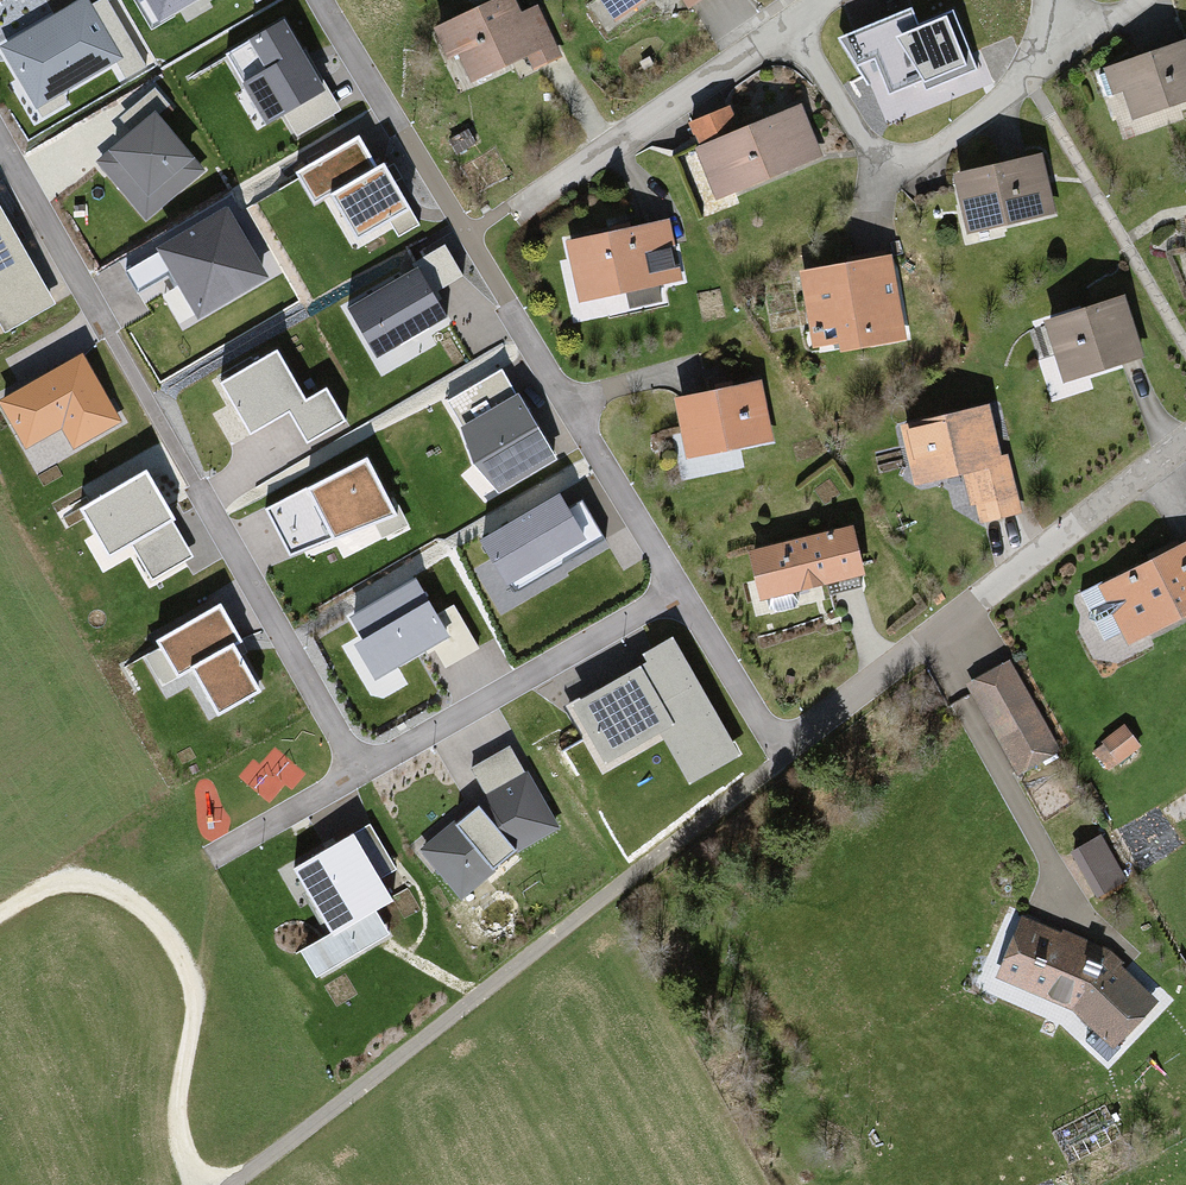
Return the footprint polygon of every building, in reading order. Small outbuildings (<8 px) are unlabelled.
[(0,43),(0,45),(36,110),(124,63),(90,0),(79,0),(0,43)] [(165,28),(213,0),(149,0),(165,28)] [(689,15),(712,0),(679,0),(689,15)] [(508,8),(437,40),(463,96),(554,53),(539,20),(518,29),(508,8)] [(911,12),(842,39),(858,63),(876,56),(891,91),(923,77),(927,87),(973,67),(951,14),(916,28),(911,12)] [(283,23),(224,54),(262,124),(283,113),(289,125),(328,105),(283,23)] [(1112,71),(1127,127),(1185,111),(1185,51),(1112,71)] [(154,107),(93,158),(144,219),(205,169),(154,107)] [(799,117),(696,159),(716,208),(819,167),(799,117)] [(363,140),(294,177),(310,206),(328,197),(354,245),(414,213),(387,163),(378,167),(363,140)] [(1033,171),(957,192),(972,247),(1049,227),(1033,171)] [(0,195),(0,333),(59,303),(2,193),(0,195)] [(230,210),(160,249),(198,316),(268,277),(230,210)] [(663,233),(567,252),(578,310),(674,291),(663,233)] [(419,267),(345,308),(379,367),(453,326),(419,267)] [(891,269),(802,281),(814,362),(903,349),(891,269)] [(1123,311),(1047,332),(1062,388),(1139,367),(1123,311)] [(278,348),(216,379),(246,439),(290,418),(301,440),(343,420),(328,389),(304,401),(278,348)] [(0,400),(0,408),(24,449),(61,427),(76,451),(127,421),(85,350),(0,400)] [(500,371),(447,400),(496,489),(549,460),(500,371)] [(761,396),(676,410),(686,467),(770,453),(761,396)] [(988,420),(904,437),(916,496),(974,484),(983,530),(1017,523),(1006,468),(999,470),(988,420)] [(369,460),(267,510),(293,554),(399,514),(369,460)] [(145,472),(72,514),(99,562),(129,545),(151,585),(195,560),(145,472)] [(561,495),(483,540),(511,589),(589,544),(561,495)] [(850,539),(750,561),(762,612),(861,590),(850,539)] [(1130,653),(1185,626),(1185,555),(1102,596),(1130,653)] [(358,617),(340,626),(373,687),(427,658),(449,700),(496,675),(456,603),(437,613),(409,563),(347,596),(358,617)] [(221,605),(159,640),(176,672),(192,663),(222,716),(258,695),(233,651),(244,645),(221,605)] [(683,635),(570,699),(609,769),(663,738),(690,784),(749,751),(683,635)] [(969,694),(1015,776),(1059,752),(1013,670),(969,694)] [(486,793),(416,844),(454,899),(521,853),(562,828),(513,744),(473,763),(486,793)] [(377,827),(296,870),(330,934),(302,949),(318,979),(391,940),(377,913),(395,904),(383,882),(402,872),(377,827)] [(1021,919),(998,976),(1073,1006),(1126,1047),(1163,999),(1097,949),(1021,919)]
